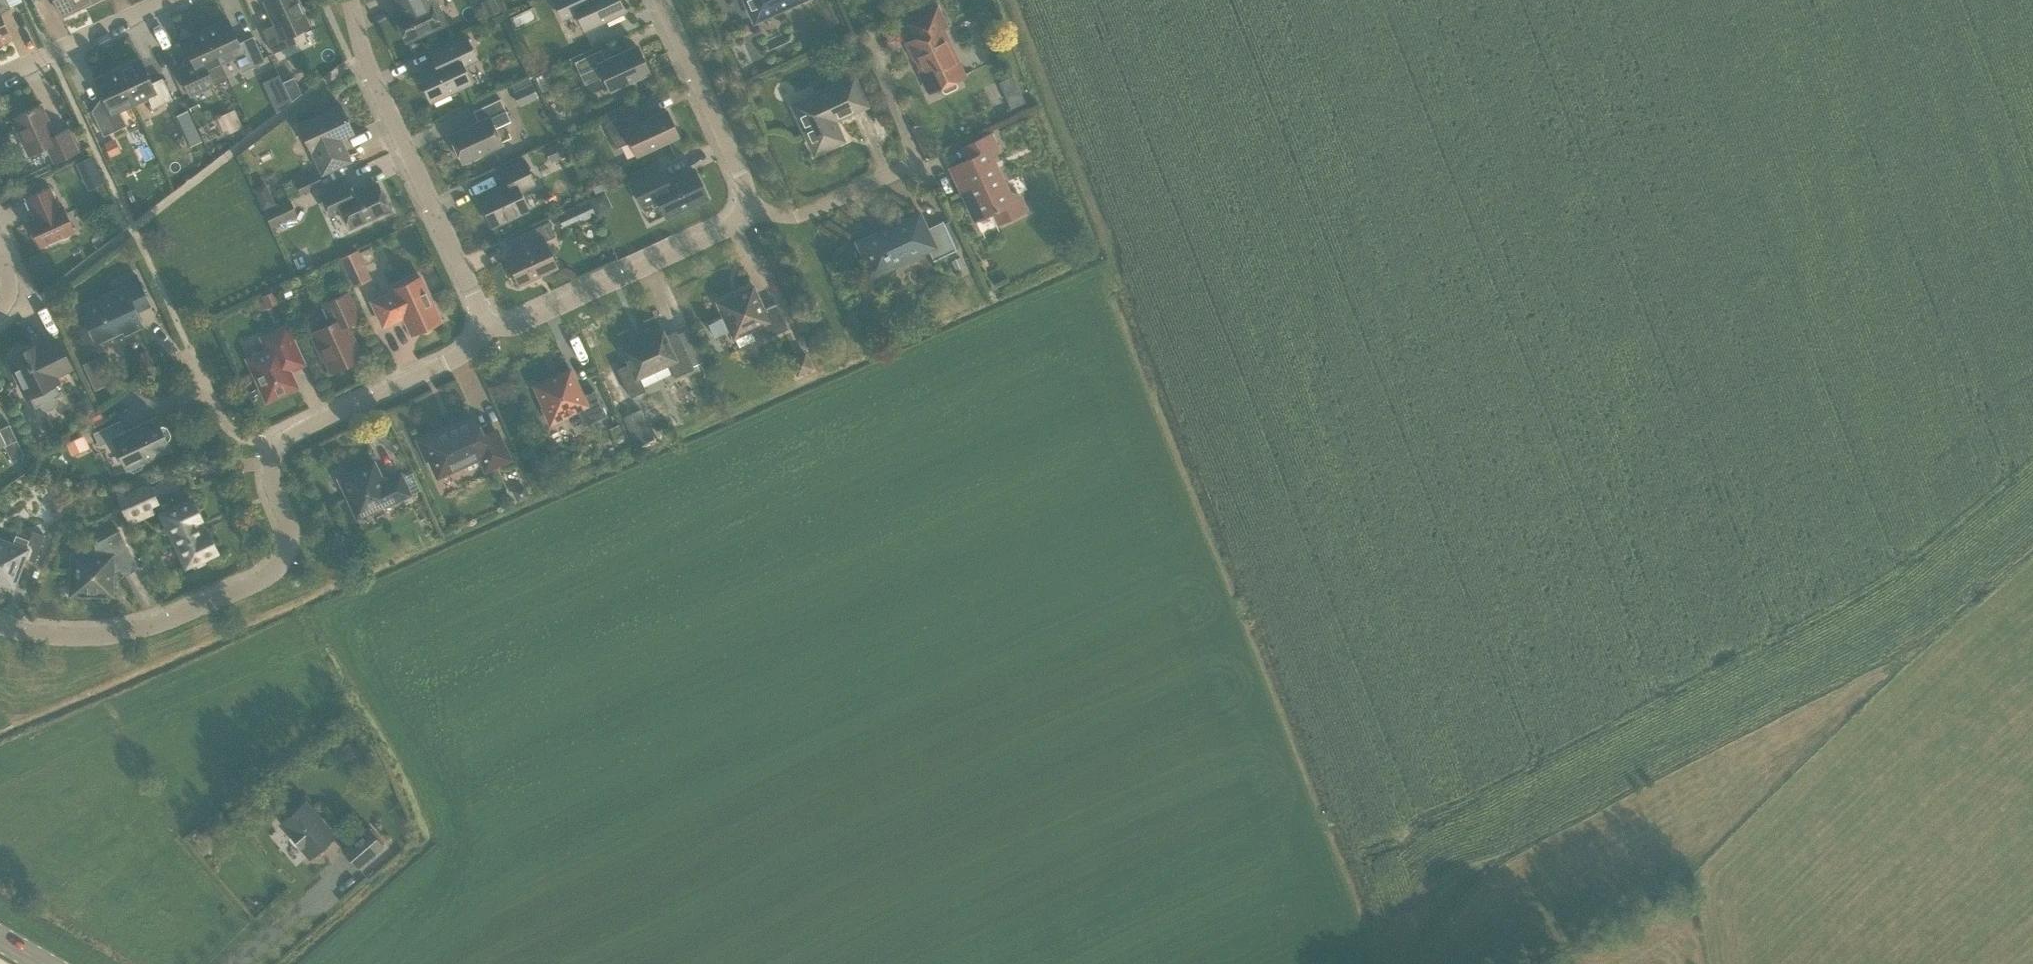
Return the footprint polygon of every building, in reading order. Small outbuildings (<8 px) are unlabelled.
[(12,39),(0,13),(11,8),(7,0),(0,0),(0,45),(12,39)] [(85,6),(82,0),(55,0),(62,17),(85,6)] [(264,4),(266,3),(276,24),(263,30),(273,54),(296,43),(292,34),(311,25),(299,0),(270,0),(263,3),(264,4)] [(408,11),(395,17),(407,43),(441,27),(429,1),(428,0),(403,0),(408,11)] [(563,20),(577,14),(585,31),(607,21),(609,27),(625,19),(616,0),(554,0),(563,20)] [(755,20),(800,0),(746,0),(755,20)] [(909,20),(918,39),(907,45),(914,60),(917,58),(923,70),(919,72),(929,92),(941,87),(943,92),(946,93),(956,88),(957,85),(955,80),(957,79),(948,60),(954,57),(955,55),(950,44),(948,43),(941,30),(948,27),(938,6),(909,20)] [(228,19),(205,30),(221,64),(221,63),(235,57),(242,72),(265,62),(254,37),(239,43),(228,19)] [(205,30),(183,40),(193,64),(179,71),(191,96),(214,85),(213,84),(228,78),(221,63),(221,64),(205,30)] [(160,49),(154,31),(144,34),(149,52),(160,49)] [(463,66),(477,60),(466,36),(430,52),(436,65),(420,72),(436,107),(452,99),(450,94),(472,84),(463,66)] [(962,45),(967,66),(986,62),(981,41),(962,45)] [(607,62),(601,50),(575,62),(585,85),(603,77),(609,90),(649,72),(638,47),(607,62)] [(118,70),(134,104),(148,97),(153,109),(173,100),(163,78),(152,83),(141,60),(118,70)] [(127,126),(120,110),(134,104),(118,70),(95,81),(106,104),(92,111),(104,136),(127,126)] [(524,104),(541,93),(531,77),(514,88),(524,104)] [(865,106),(853,79),(794,106),(815,152),(842,140),(833,121),(865,106)] [(996,110),(1010,103),(1001,82),(987,89),(996,110)] [(270,91),(276,104),(289,98),(283,85),(270,91)] [(502,144),(490,119),(506,111),(500,99),(473,111),(479,123),(450,136),(462,163),(502,144)] [(44,149),(49,151),(55,163),(78,152),(68,129),(54,135),(41,106),(13,119),(30,155),(44,149)] [(323,173),(349,161),(339,139),(353,132),(341,106),(299,125),(311,152),(313,151),(323,173)] [(667,112),(642,123),(635,109),(605,123),(616,148),(630,142),(636,155),(679,136),(667,112)] [(976,220),(994,211),(1000,224),(1027,211),(1021,198),(1012,202),(988,151),(997,147),(991,134),(968,146),(973,158),(952,168),(976,220)] [(103,144),(109,156),(121,151),(115,138),(103,144)] [(544,148),(551,162),(566,155),(559,141),(544,148)] [(615,154),(590,166),(602,190),(627,178),(615,154)] [(75,166),(81,178),(93,172),(87,160),(75,166)] [(523,189),(535,184),(525,160),(502,171),(508,184),(478,198),(492,227),(528,210),(521,195),(523,189)] [(658,198),(666,216),(707,198),(694,170),(669,182),(663,170),(632,185),(641,206),(658,198)] [(293,178),(299,192),(322,182),(318,171),(305,177),(304,173),(293,178)] [(377,183),(354,194),(348,182),(320,195),(330,216),(341,211),(350,229),(389,210),(377,183)] [(75,232),(63,206),(59,207),(50,187),(26,198),(35,218),(29,221),(40,247),(59,239),(62,240),(70,237),(71,234),(75,232)] [(589,198),(596,214),(611,207),(605,192),(589,198)] [(264,211),(271,226),(297,215),(290,199),(264,211)] [(575,206),(581,220),(595,214),(589,200),(575,206)] [(889,229),(890,231),(880,236),(878,233),(858,243),(873,276),(894,266),(891,260),(905,253),(908,259),(929,250),(933,260),(933,261),(957,250),(943,221),(942,221),(942,222),(926,229),(919,214),(889,229)] [(549,222),(510,240),(516,253),(506,258),(519,285),(557,267),(545,241),(555,236),(549,222)] [(344,261),(353,280),(367,274),(365,269),(367,268),(360,253),(344,261)] [(80,308),(96,343),(124,330),(126,334),(142,326),(136,312),(150,306),(136,275),(121,282),(123,288),(80,308)] [(404,317),(412,334),(440,321),(420,277),(392,290),(393,293),(372,302),(383,326),(404,317)] [(734,339),(760,327),(765,340),(789,329),(777,304),(764,309),(753,286),(717,303),(723,316),(707,324),(714,337),(729,330),(734,339)] [(260,296),(266,308),(280,302),(274,290),(260,296)] [(361,358),(346,324),(359,318),(347,294),(324,304),(331,320),(329,326),(310,334),(320,356),(324,355),(332,371),(361,358)] [(267,350),(247,359),(260,387),(263,386),(270,399),(297,387),(287,364),(302,357),(287,326),(261,337),(267,350)] [(583,329),(569,333),(576,355),(590,350),(583,329)] [(639,377),(668,364),(675,378),(694,369),(677,331),(665,337),(663,332),(623,350),(629,364),(618,370),(630,398),(645,391),(639,377)] [(41,350),(39,345),(25,352),(20,350),(15,353),(13,358),(10,359),(28,397),(30,396),(36,408),(40,406),(42,409),(45,411),(49,411),(52,410),(55,408),(57,405),(58,401),(57,398),(61,396),(55,383),(57,383),(53,376),(70,367),(58,342),(41,350)] [(135,355),(143,372),(155,366),(147,349),(135,355)] [(535,387),(545,407),(543,408),(550,425),(568,417),(567,415),(578,410),(586,426),(607,416),(595,391),(583,397),(570,370),(535,387)] [(449,431),(447,428),(419,441),(428,459),(431,458),(439,475),(484,454),(490,467),(509,459),(495,430),(483,436),(475,419),(449,431)] [(93,433),(99,446),(112,440),(127,470),(129,469),(130,471),(134,472),(141,469),(143,465),(142,462),(154,457),(153,455),(170,447),(167,441),(169,440),(170,435),(167,428),(163,426),(161,427),(157,421),(140,428),(139,426),(134,429),(134,428),(125,432),(120,421),(93,433)] [(4,445),(12,461),(24,455),(9,425),(0,429),(0,447),(4,445)] [(77,453),(92,442),(83,430),(68,441),(77,453)] [(378,458),(396,453),(390,430),(372,435),(378,458)] [(401,474),(384,482),(374,462),(338,479),(357,518),(386,505),(387,506),(411,495),(401,474)] [(125,515),(158,500),(149,480),(116,495),(125,515)] [(512,490),(518,502),(530,497),(524,484),(512,490)] [(187,565),(193,562),(195,566),(203,562),(202,559),(216,552),(208,534),(200,537),(193,523),(201,519),(192,501),(163,515),(187,565)] [(95,555),(76,554),(76,565),(73,565),(72,583),(70,582),(69,597),(88,597),(88,595),(112,595),(112,573),(120,569),(124,576),(139,568),(119,531),(95,544),(95,555)] [(35,562),(45,536),(33,532),(26,550),(0,541),(0,582),(13,587),(24,558),(35,562)] [(334,836),(305,802),(281,823),(310,857),(334,836)] [(382,846),(369,830),(344,852),(357,867),(382,846)]
